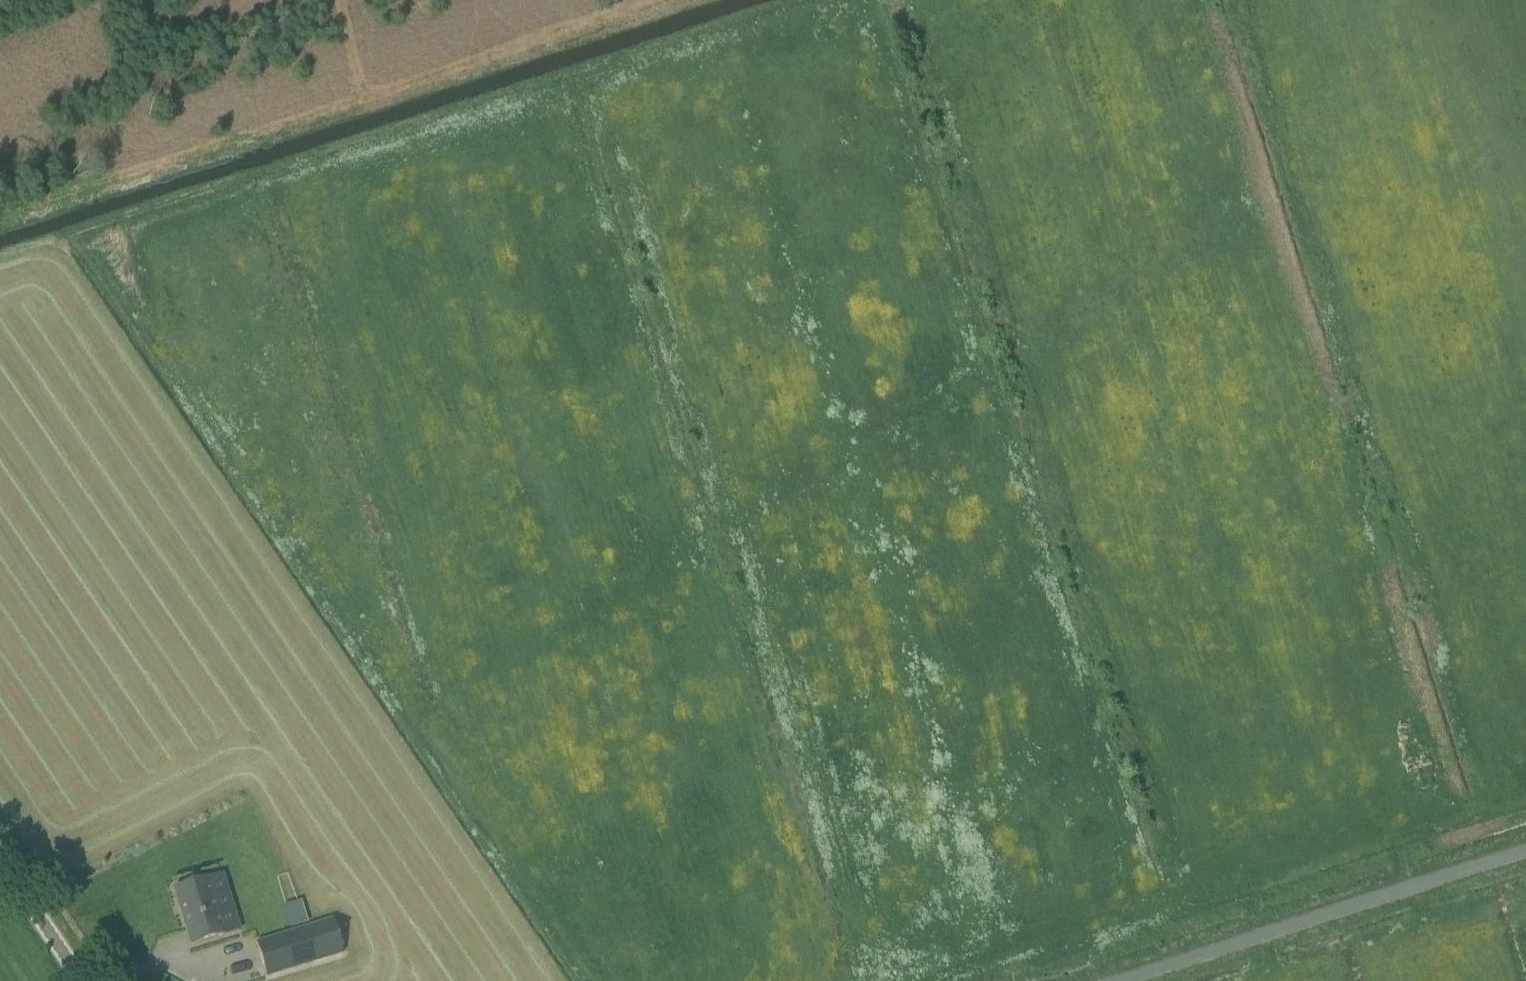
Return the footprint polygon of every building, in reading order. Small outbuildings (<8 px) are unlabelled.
[(175,888),(192,945),(225,935),(207,878),(175,888)] [(343,953),(331,920),(256,943),(267,977),(343,953)]
